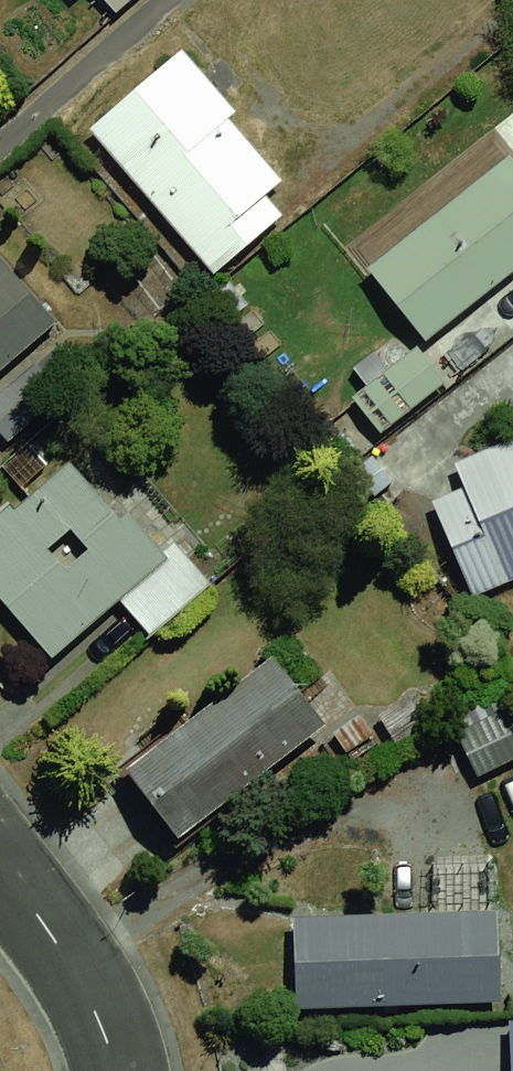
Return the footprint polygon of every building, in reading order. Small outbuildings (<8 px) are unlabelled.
[(89,16),(108,0),(75,0),(89,16)] [(188,72),(94,146),(189,266),(284,192),(188,72)] [(353,259),(414,328),(512,242),(512,159),(493,136),(353,259)] [(38,319),(0,274),(0,352),(38,319)] [(424,345),(357,403),(389,440),(456,383),(424,345)] [(408,475),(450,588),(512,565),(512,435),(408,475)] [(0,497),(0,627),(23,654),(137,559),(50,456),(0,497)] [(259,649),(110,755),(161,825),(309,718),(259,649)] [(475,903),(271,911),(274,997),(478,990),(475,903)] [(474,1012),(478,1070),(512,1070),(512,1010),(474,1012)]
